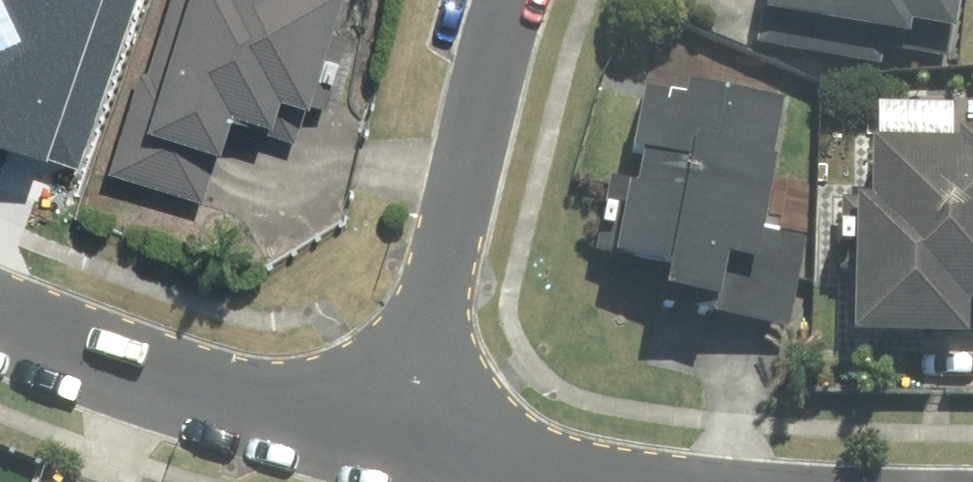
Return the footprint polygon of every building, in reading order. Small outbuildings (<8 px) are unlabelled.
[(216,132),(247,141),(259,101),(290,110),(321,0),(163,0),(143,68),(128,64),(96,180),(111,184),(194,207),(216,132)] [(743,54),(875,76),(880,48),(949,59),(959,0),(752,0),(743,54)] [(618,103),(589,274),(650,285),(644,324),(734,339),(770,129),(618,103)] [(850,209),(835,208),(832,349),(950,352),(950,320),(972,321),(972,157),(851,155),(850,209)]
